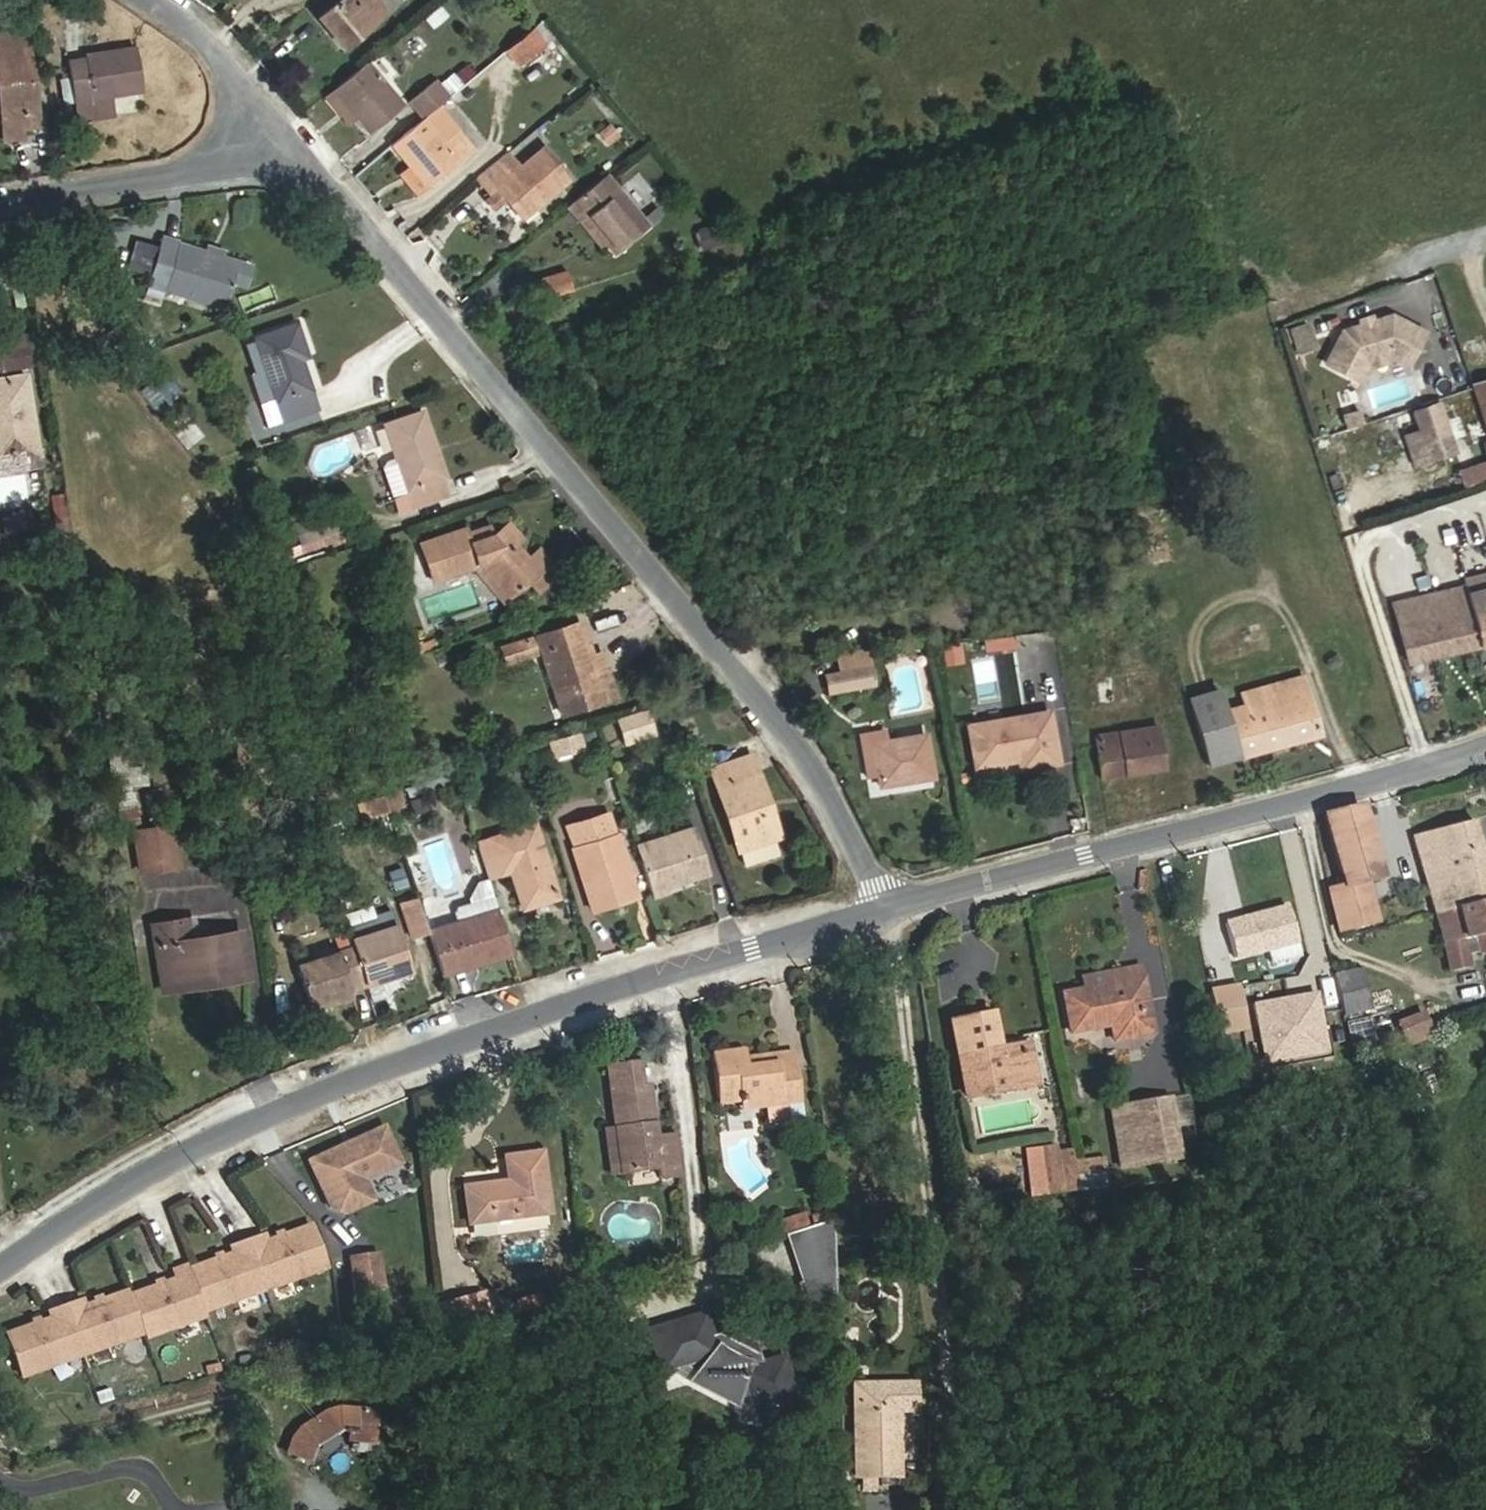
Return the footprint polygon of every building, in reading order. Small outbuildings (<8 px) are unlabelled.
[(318,17),(343,48),(364,31),(359,25),(381,7),(376,0),(338,0),(318,17)] [(364,31),(386,12),(381,7),(359,25),(364,31)] [(552,39),(538,22),(531,28),(545,45),(552,39)] [(519,66),(545,45),(531,28),(505,50),(519,66)] [(26,29),(0,33),(0,84),(2,84),(6,117),(1,118),(4,139),(22,136),(21,128),(39,125),(26,29)] [(143,89),(137,48),(84,56),(85,65),(70,67),(63,68),(64,79),(69,78),(73,100),(75,113),(77,112),(78,120),(112,115),(109,95),(143,89)] [(486,61),(481,53),(470,62),(475,69),(486,61)] [(85,65),(84,56),(68,58),(70,67),(85,65)] [(370,134),(403,106),(366,62),(333,89),(355,116),(370,134)] [(473,73),(466,65),(455,74),(462,83),(473,73)] [(73,100),(69,78),(64,79),(61,79),(64,101),(73,100)] [(437,106),(448,98),(433,80),(409,100),(424,117),(437,106)] [(355,116),(333,89),(326,95),(348,122),(355,116)] [(428,189),(474,151),(437,106),(424,117),(391,144),(408,165),(428,189)] [(521,218),(570,178),(544,147),(521,166),(508,151),(476,178),(489,194),(503,182),(511,193),(505,198),(521,218)] [(428,189),(408,165),(399,172),(420,195),(428,189)] [(616,254),(649,227),(642,218),(605,174),(570,203),(584,220),(586,218),(604,240),(616,254)] [(511,193),(503,182),(489,194),(484,198),(493,208),(505,198),(511,193)] [(604,240),(586,218),(584,220),(570,203),(567,206),(599,245),(604,240)] [(662,217),(655,208),(642,218),(649,227),(662,217)] [(705,253),(722,242),(708,223),(692,234),(705,253)] [(223,306),(237,262),(222,257),(206,252),(161,239),(159,247),(150,275),(148,283),(223,306)] [(150,275),(159,247),(139,241),(131,269),(150,275)] [(222,257),(224,251),(208,246),(206,252),(222,257)] [(573,289),(568,272),(538,281),(543,298),(573,289)] [(1406,365),(1423,332),(1391,315),(1373,321),(1361,324),(1342,330),(1326,362),(1359,379),(1370,358),(1385,353),(1406,365)] [(1373,321),(1371,316),(1359,319),(1361,324),(1373,321)] [(1287,327),(1295,356),(1317,350),(1308,321),(1287,327)] [(308,358),(296,324),(256,338),(257,341),(245,345),(254,372),(249,373),(259,403),(276,397),(284,421),(318,409),(301,361),(308,358)] [(0,333),(0,373),(30,367),(21,329),(0,333)] [(1387,360),(1385,353),(1370,358),(1372,365),(1387,360)] [(137,393),(156,415),(183,393),(164,371),(137,393)] [(25,374),(0,378),(0,459),(37,453),(25,374)] [(1473,384),(1485,425),(1485,380),(1473,384)] [(1454,451),(1438,403),(1417,410),(1433,458),(1454,451)] [(1433,458),(1417,410),(1396,417),(1412,465),(1433,458)] [(434,444),(423,411),(385,424),(397,457),(386,461),(382,467),(397,511),(445,494),(440,478),(441,478),(430,445),(434,444)] [(189,418),(176,428),(190,446),(203,436),(189,418)] [(1394,419),(1376,425),(1383,444),(1402,438),(1394,419)] [(445,476),(434,444),(430,445),(441,478),(445,476)] [(1455,469),(1460,487),(1485,479),(1485,459),(1455,469)] [(69,531),(63,492),(49,494),(56,533),(69,531)] [(339,529),(332,510),(293,523),(300,542),(337,529),(339,529)] [(527,559),(514,543),(521,537),(509,523),(494,535),(492,535),(473,542),(469,531),(468,528),(421,543),(434,580),(479,564),(507,598),(527,581),(550,562),(539,549),(527,559)] [(492,535),(488,525),(469,531),(473,542),(492,535)] [(303,553),(341,540),(337,529),(300,542),(303,553)] [(547,585),(560,574),(550,562),(527,581),(537,593),(547,585)] [(1462,579),(1464,586),(1478,645),(1485,643),(1485,573),(1462,579)] [(554,595),(568,583),(560,574),(547,585),(554,595)] [(1478,645),(1464,586),(1392,603),(1408,662),(1478,645)] [(560,628),(555,614),(532,621),(537,635),(560,628)] [(591,655),(580,621),(560,628),(537,635),(542,651),(562,714),(616,696),(609,674),(599,678),(591,655)] [(542,651),(537,635),(525,639),(530,655),(542,651)] [(530,655),(525,639),(502,647),(507,662),(530,655)] [(963,662),(960,640),(936,643),(939,665),(963,662)] [(423,652),(419,643),(403,649),(406,658),(423,652)] [(870,665),(867,650),(837,656),(840,671),(870,665)] [(609,674),(602,652),(591,655),(599,678),(609,674)] [(873,683),(870,665),(840,671),(825,674),(829,692),(873,683)] [(1317,725),(1302,676),(1242,693),(1245,706),(1225,711),(1219,690),(1188,699),(1208,763),(1299,738),(1296,731),(1317,725)] [(692,713),(690,704),(675,708),(678,717),(692,713)] [(1058,762),(1049,711),(968,726),(975,766),(1018,758),(1020,768),(1058,762)] [(639,739),(632,716),(603,726),(610,748),(639,739)] [(1319,732),(1317,725),(1296,731),(1299,738),(1319,732)] [(1164,767),(1157,726),(1094,735),(1099,777),(1164,767)] [(545,737),(549,756),(582,749),(578,730),(545,737)] [(597,737),(594,730),(583,733),(586,741),(597,737)] [(933,777),(926,734),(886,741),(885,733),(860,737),(867,778),(877,776),(879,786),(933,777)] [(146,782),(144,767),(130,768),(129,754),(111,755),(114,785),(146,782)] [(767,802),(752,756),(711,770),(737,849),(739,849),(744,862),(777,851),(773,838),(762,804),(767,802)] [(412,812),(427,807),(422,790),(442,784),(440,776),(404,786),(412,812)] [(1220,786),(1217,779),(1211,781),(1213,788),(1220,786)] [(1213,788),(1211,781),(1204,783),(1207,790),(1213,788)] [(408,802),(403,788),(398,790),(402,804),(408,802)] [(402,804),(398,790),(382,794),(387,809),(402,804)] [(118,824),(137,822),(133,791),(114,793),(118,824)] [(387,809),(382,794),(367,800),(371,814),(387,809)] [(371,814),(367,800),(357,803),(361,817),(371,814)] [(778,836),(767,802),(762,804),(773,838),(778,836)] [(1361,807),(1360,806),(1323,815),(1325,823),(1344,886),(1328,890),(1338,931),(1376,922),(1366,882),(1381,878),(1361,807)] [(614,832),(608,813),(568,826),(574,845),(614,832)] [(1472,821),(1412,835),(1434,914),(1485,900),(1485,875),(1472,821)] [(178,866),(172,824),(134,830),(141,872),(178,866)] [(558,896),(535,824),(476,842),(487,878),(511,870),(522,907),(558,896)] [(709,872),(695,827),(636,846),(652,895),(669,890),(667,884),(709,872)] [(630,876),(616,832),(614,832),(574,845),(572,846),(593,912),(632,900),(625,878),(630,876)] [(400,865),(386,869),(391,887),(406,883),(400,865)] [(637,898),(630,876),(625,878),(632,900),(637,898)] [(511,953),(493,895),(457,906),(453,912),(457,922),(427,931),(428,932),(441,974),(511,953)] [(427,931),(416,898),(401,903),(411,937),(428,932),(427,931)] [(1434,914),(1451,972),(1469,968),(1477,952),(1485,950),(1485,900),(1434,914)] [(1297,942),(1288,906),(1225,923),(1234,959),(1267,950),(1296,942),(1297,942)] [(411,969),(392,910),(376,915),(376,917),(347,926),(354,947),(366,984),(411,969)] [(249,977),(241,930),(197,937),(194,917),(152,924),(154,937),(162,936),(169,982),(201,977),(200,973),(209,972),(211,983),(249,977)] [(169,982),(162,936),(154,937),(163,991),(211,983),(209,972),(200,973),(201,977),(169,982)] [(1299,956),(1296,942),(1267,950),(1271,964),(1299,956)] [(366,984),(354,947),(297,965),(309,1002),(334,993),(336,1000),(354,994),(352,988),(366,984)] [(1084,989),(1142,979),(1140,967),(1082,977),(1084,989)] [(1369,1010),(1358,969),(1333,974),(1343,1016),(1369,1010)] [(1152,1033),(1142,979),(1084,989),(1063,994),(1070,1032),(1110,1025),(1113,1040),(1152,1033)] [(1244,1028),(1236,986),(1209,991),(1217,1033),(1244,1028)] [(311,1008),(336,1000),(334,993),(309,1002),(311,1008)] [(1037,1085),(1029,1043),(979,1052),(981,1058),(1020,1051),(1027,1087),(1037,1085)] [(801,1101),(797,1068),(778,1071),(776,1061),(747,1065),(745,1056),(744,1048),(711,1052),(718,1104),(740,1101),(741,1110),(765,1106),(786,1103),(801,1101)] [(797,1068),(794,1050),(745,1056),(747,1065),(776,1061),(778,1071),(797,1068)] [(1027,1087),(1020,1051),(981,1058),(979,1052),(959,1056),(967,1099),(1027,1087)] [(642,1087),(639,1063),(619,1066),(622,1090),(642,1087)] [(655,1138),(649,1086),(642,1087),(622,1090),(619,1066),(607,1067),(615,1130),(620,1173),(659,1168),(660,1178),(677,1176),(672,1136),(655,1138)] [(1180,1158),(1170,1098),(1127,1106),(1133,1144),(1116,1146),(1120,1167),(1180,1158)] [(789,1121),(786,1103),(765,1106),(767,1124),(789,1121)] [(1133,1144),(1127,1106),(1110,1109),(1116,1146),(1133,1144)] [(340,1146),(308,1159),(328,1206),(342,1212),(369,1200),(360,1179),(398,1163),(383,1128),(356,1139),(354,1146),(347,1149),(340,1146)] [(620,1173),(615,1130),(605,1131),(611,1175),(620,1173)] [(1074,1162),(1072,1152),(1042,1157),(1046,1195),(1079,1191),(1074,1162)] [(549,1214),(541,1153),(505,1157),(508,1182),(464,1188),(469,1224),(549,1214)] [(1046,1195),(1042,1157),(1022,1159),(1027,1197),(1046,1195)] [(1104,1173),(1102,1158),(1091,1160),(1093,1174),(1104,1173)] [(1093,1174),(1091,1160),(1074,1162),(1079,1191),(1106,1188),(1104,1173),(1093,1174)] [(813,1223),(831,1217),(829,1210),(811,1216),(813,1223)] [(806,1224),(803,1214),(780,1222),(783,1232),(806,1224)] [(325,1268),(310,1226),(266,1243),(262,1234),(247,1239),(265,1289),(325,1268)] [(265,1289),(247,1239),(231,1245),(234,1254),(189,1270),(204,1311),(265,1289)] [(376,1248),(343,1255),(352,1295),(385,1287),(376,1248)] [(189,1270),(187,1266),(171,1272),(174,1280),(130,1296),(144,1333),(145,1337),(206,1316),(204,1311),(189,1270)] [(130,1296),(129,1291),(83,1308),(80,1299),(64,1305),(82,1355),(144,1333),(130,1296)] [(490,1320),(482,1294),(436,1307),(444,1334),(490,1320)] [(82,1355),(64,1305),(49,1310),(52,1319),(6,1335),(21,1376),(82,1355)] [(758,1365),(753,1346),(742,1340),(731,1334),(712,1340),(704,1314),(649,1331),(661,1374),(677,1369),(677,1367),(687,1364),(698,1371),(689,1382),(712,1394),(734,1406),(738,1392),(750,1398),(753,1408),(751,1409),(756,1425),(799,1412),(797,1407),(790,1383),(782,1357),(758,1365)] [(756,1340),(734,1328),(731,1334),(742,1340),(753,1346),(756,1340)] [(807,1404),(801,1380),(790,1383),(797,1407),(807,1404)] [(898,1477),(897,1411),(915,1411),(914,1384),(853,1385),(854,1477),(898,1477)] [(372,1443),(375,1410),(339,1408),(326,1411),(301,1427),(292,1438),(286,1453),(307,1462),(313,1446),(317,1444),(334,1433),(338,1430),(354,1432),(353,1441),(358,1441),(369,1442),(372,1443)] [(321,1451),(339,1440),(334,1433),(317,1444),(321,1451)] [(368,1451),(369,1442),(358,1441),(357,1451),(368,1451)]
